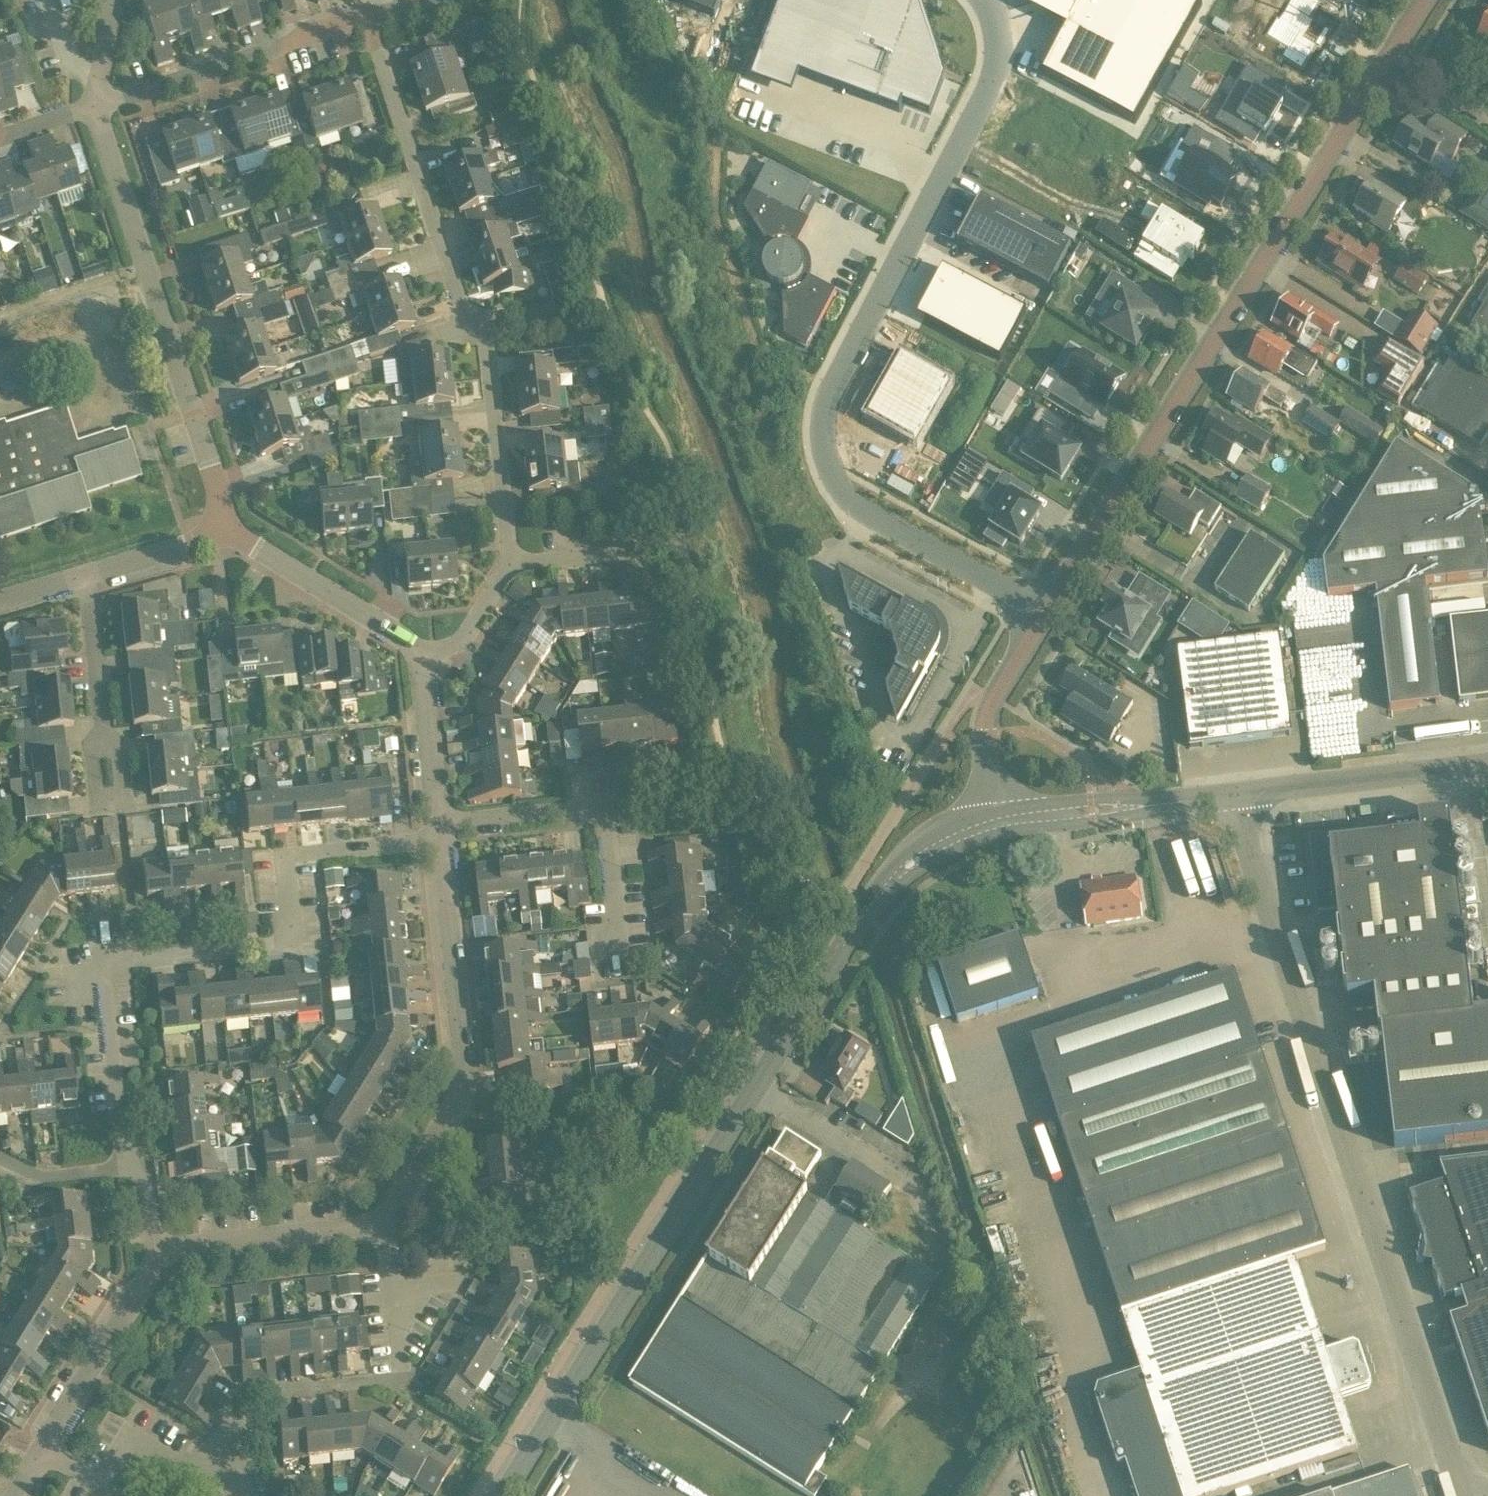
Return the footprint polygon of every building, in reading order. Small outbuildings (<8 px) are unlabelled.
[(177,40),(164,0),(150,0),(140,3),(151,37),(147,38),(156,67),(172,62),(166,43),(177,40)] [(203,40),(190,0),(164,0),(177,40),(188,36),(194,55),(206,51),(203,40)] [(220,16),(215,0),(190,0),(203,40),(215,37),(209,19),(220,16)] [(248,26),(240,0),(215,0),(220,16),(231,12),(236,30),(248,26)] [(265,0),(240,0),(248,26),(260,22),(254,4),(265,0)] [(282,15),(294,11),(291,0),(277,0),(282,15)] [(721,0),(674,0),(675,2),(714,17),(721,0)] [(759,59),(800,75),(899,112),(902,105),(903,103),(930,113),(943,78),(924,50),(919,32),(917,0),(781,0),(759,59)] [(1037,1),(1040,9),(1071,25),(1068,30),(1044,75),(1135,123),(1203,6),(1184,0),(1038,0),(1037,1)] [(1318,0),(1288,0),(1277,17),(1276,16),(1265,34),(1286,47),(1281,55),(1301,67),(1316,44),(1319,46),(1330,28),(1308,15),(1318,0)] [(482,18),(462,25),(470,48),(491,41),(482,18)] [(1478,36),(1487,42),(1487,18),(1478,36)] [(417,89),(460,74),(453,54),(458,53),(454,40),(425,49),(428,59),(410,66),(417,89)] [(0,51),(0,88),(7,110),(16,107),(12,93),(22,89),(16,69),(27,65),(21,45),(9,48),(0,51)] [(1237,100),(1222,125),(1240,136),(1247,125),(1264,135),(1282,106),(1281,105),(1289,91),(1250,68),(1241,83),(1251,89),(1242,103),(1237,100)] [(460,74),(417,89),(425,111),(443,105),(447,117),(476,108),(472,96),(467,97),(460,74)] [(324,89),(338,133),(359,126),(360,130),(373,125),(364,98),(354,101),(347,82),(324,89)] [(315,140),(338,133),(324,89),(300,97),(307,116),(296,119),(305,148),(316,145),(315,140)] [(1011,135),(1086,178),(1080,189),(1104,203),(1137,144),(1035,93),(1011,135)] [(305,148),(296,119),(295,120),(292,111),(281,114),(275,95),(251,103),(265,146),(288,139),(289,142),(301,138),(304,149),(305,148)] [(244,153),(265,146),(251,103),(228,111),(234,130),(224,133),(233,162),(245,158),(244,153)] [(506,122),(521,117),(517,105),(502,110),(506,122)] [(521,117),(506,122),(486,129),(489,139),(499,136),(504,150),(529,141),(521,117)] [(1466,136),(1446,124),(1436,117),(1427,131),(1410,120),(1395,144),(1430,165),(1438,151),(1452,159),(1466,136)] [(233,162),(224,133),(213,137),(206,118),(183,126),(197,169),(220,161),(221,165),(233,162)] [(166,152),(150,158),(160,188),(179,182),(177,175),(197,169),(183,126),(160,133),(166,152)] [(1192,162),(1177,187),(1208,207),(1211,202),(1221,208),(1237,181),(1211,165),(1222,146),(1194,129),(1179,154),(1192,162)] [(39,142),(57,198),(80,191),(67,151),(56,155),(50,138),(39,142)] [(34,206),(57,198),(39,142),(27,146),(33,162),(21,166),(24,176),(34,206)] [(452,191),(488,179),(485,169),(501,164),(497,152),(445,170),(452,191)] [(24,176),(14,179),(8,162),(0,164),(0,177),(15,222),(15,221),(36,214),(34,206),(24,176)] [(753,192),(744,209),(767,244),(769,242),(774,249),(768,254),(765,261),(764,268),(766,276),(771,282),(778,285),(786,286),(786,294),(783,294),(784,336),(807,347),(836,291),(809,277),(802,273),(802,272),(803,270),(803,262),(800,255),(794,250),(798,242),(809,221),(796,214),(810,186),(768,163),(753,192)] [(494,217),(548,199),(536,164),(526,167),(533,189),(505,198),(494,187),(491,189),(488,179),(452,191),(459,213),(489,203),(494,217)] [(1460,214),(1487,231),(1487,168),(1460,214)] [(15,221),(15,222),(0,177),(0,233),(17,228),(15,221)] [(1371,183),(1355,209),(1373,220),(1371,223),(1388,233),(1400,212),(1413,219),(1418,211),(1406,204),(1371,183)] [(224,201),(222,194),(216,192),(207,195),(210,206),(213,205),(217,220),(248,209),(244,195),(224,201)] [(1048,289),(1071,245),(980,198),(957,242),(1048,289)] [(476,264),(512,251),(509,242),(522,237),(518,225),(544,217),(551,239),(561,236),(548,199),(494,217),(498,231),(468,241),(476,264)] [(198,226),(213,221),(206,201),(191,206),(198,226)] [(1199,232),(1203,225),(1189,217),(1185,223),(1153,203),(1144,217),(1157,225),(1156,227),(1162,230),(1157,239),(1151,235),(1137,258),(1177,283),(1192,258),(1198,261),(1200,257),(1198,256),(1201,251),(1202,252),(1211,238),(1199,232)] [(340,220),(336,207),(323,211),(332,237),(342,233),(346,244),(382,232),(374,209),(340,220)] [(307,216),(282,225),(287,239),(312,230),(307,216)] [(263,247),(287,239),(282,225),(259,232),(263,247)] [(329,289),(354,281),(350,268),(389,255),(382,232),(346,244),(349,255),(335,260),(338,270),(324,275),(329,289)] [(1360,287),(1376,260),(1338,237),(1322,264),(1360,287)] [(512,251),(476,264),(483,286),(498,281),(498,284),(499,287),(502,290),(505,290),(509,290),(509,294),(533,292),(531,272),(530,269),(529,266),(526,264),(523,262),(519,262),(516,263),(512,251)] [(206,290),(244,278),(240,267),(251,263),(247,252),(237,255),(199,267),(206,290)] [(547,281),(572,272),(567,258),(542,266),(547,281)] [(85,281),(92,279),(107,274),(104,264),(81,271),(85,281)] [(1418,295),(1428,280),(1407,266),(1397,282),(1418,295)] [(942,288),(925,321),(1000,361),(1026,312),(943,268),(935,284),(942,288)] [(71,269),(59,273),(62,280),(74,276),(71,269)] [(1141,345),(1148,334),(1145,332),(1154,316),(1137,306),(1144,294),(1113,275),(1099,298),(1116,308),(1104,329),(1135,348),(1138,343),(1141,345)] [(236,321),(284,304),(280,289),(268,293),(264,281),(247,287),(244,278),(206,290),(213,312),(232,306),(236,321)] [(57,291),(53,280),(36,285),(39,297),(57,291)] [(369,317),(405,305),(398,283),(362,294),(359,295),(354,281),(329,289),(329,291),(309,297),(313,310),(349,299),(352,309),(365,305),(369,317)] [(1276,317),(1273,322),(1289,332),(1299,338),(1301,339),(1309,326),(1323,334),(1331,339),(1339,326),(1305,305),(1303,308),(1288,298),(1276,317)] [(1471,325),(1487,336),(1487,299),(1471,325)] [(230,362),(267,350),(260,328),(289,318),(284,304),(236,321),(241,334),(223,340),(230,362)] [(376,339),(364,343),(368,356),(399,346),(395,333),(413,327),(405,305),(369,317),(376,339)] [(1420,357),(1438,327),(1412,311),(1394,340),(1420,357)] [(1280,345),(1264,336),(1251,358),(1278,375),(1285,363),(1308,377),(1316,363),(1294,350),(1294,349),(1281,342),(1280,345)] [(0,345),(0,377),(7,401),(34,393),(18,339),(0,345)] [(1388,340),(1374,364),(1389,373),(1377,393),(1399,406),(1425,362),(1388,340)] [(555,366),(604,360),(603,346),(553,351),(555,366)] [(350,347),(326,355),(331,369),(354,361),(350,347)] [(267,350),(230,362),(237,385),(274,373),(286,369),(282,356),(270,360),(267,350)] [(1061,378),(1051,394),(1081,413),(1090,399),(1104,408),(1123,378),(1084,354),(1067,382),(1061,378)] [(305,377),(331,369),(326,355),(301,364),(305,377)] [(411,384),(449,380),(446,356),(409,361),(411,383),(411,384)] [(917,443),(950,384),(904,357),(870,417),(917,443)] [(1487,434),(1487,383),(1451,360),(1419,411),(1480,447),(1487,434)] [(354,361),(331,369),(336,383),(359,375),(354,361)] [(519,394),(556,389),(554,366),(516,370),(519,394)] [(310,392),(336,383),(331,369),(305,377),(310,392)] [(1257,381),(1243,372),(1228,395),(1255,411),(1263,398),(1280,408),(1286,397),(1268,385),(1268,384),(1259,378),(1257,381)] [(416,422),(426,421),(424,407),(452,403),(449,380),(411,384),(411,383),(400,384),(401,398),(408,398),(408,407),(370,411),(372,427),(400,424),(399,422),(416,420),(416,422)] [(556,389),(519,394),(521,417),(559,413),(556,389)] [(290,423),(289,422),(283,401),(246,412),(253,435),(290,423)] [(1330,441),(1341,425),(1312,406),(1302,423),(1330,441)] [(585,425),(611,422),(610,407),(583,410),(585,425)] [(373,441),(372,427),(370,411),(357,413),(360,442),(373,441)] [(1036,448),(1026,464),(1041,474),(1043,470),(1063,482),(1080,453),(1059,440),(1067,426),(1043,411),(1024,441),(1036,448)] [(1231,422),(1216,413),(1203,435),(1212,440),(1206,451),(1223,461),(1236,440),(1260,455),(1270,438),(1235,417),(1231,422)] [(307,458),(332,449),(327,434),(311,439),(308,428),(302,430),(298,419),(289,422),(290,423),(253,435),(260,457),(297,446),(297,445),(302,444),(307,458)] [(1382,430),(1365,419),(1355,434),(1373,445),(1382,430)] [(419,459),(457,455),(455,432),(427,435),(426,421),(416,422),(418,436),(417,436),(419,459)] [(611,422),(585,425),(587,439),(613,436),(611,422)] [(372,427),(373,441),(401,438),(400,424),(372,427)] [(100,496),(135,486),(118,431),(84,441),(100,496)] [(84,441),(50,452),(66,507),(100,496),(84,441)] [(565,465),(565,464),(562,442),(524,447),(527,469),(565,465)] [(1477,494),(1396,444),(1323,563),(1327,596),(1376,591),(1390,709),(1439,703),(1425,585),(1487,578),(1487,516),(1480,517),(1477,494)] [(1231,466),(1243,472),(1251,452),(1240,447),(1231,466)] [(332,449),(307,458),(311,470),(336,463),(332,449)] [(969,451),(958,469),(976,480),(982,470),(977,467),(982,459),(969,451)] [(66,507),(50,452),(15,462),(32,517),(66,507)] [(403,506),(430,503),(427,482),(460,478),(457,455),(419,459),(408,460),(411,490),(401,491),(403,506)] [(609,475),(626,473),(624,459),(607,461),(609,475)] [(32,517),(15,462),(0,467),(0,527),(32,517)] [(565,465),(527,469),(529,492),(556,489),(558,504),(591,500),(589,484),(581,485),(578,462),(565,464),(565,465)] [(629,497),(645,495),(641,467),(626,468),(629,497)] [(1259,513),(1273,492),(1247,476),(1234,497),(1259,513)] [(341,496),(345,535),(369,532),(367,510),(384,508),(381,479),(364,480),(364,483),(341,485),(343,496),(341,496)] [(986,527),(983,538),(997,547),(1009,554),(1030,521),(1015,512),(1021,502),(993,485),(972,519),(986,527)] [(405,520),(403,506),(401,491),(388,492),(392,522),(405,520)] [(1189,503),(1169,491),(1155,514),(1191,535),(1199,521),(1209,527),(1221,506),(1196,491),(1189,503)] [(318,499),(306,500),(307,512),(319,511),(322,537),(345,535),(341,496),(318,499)] [(403,506),(405,520),(431,518),(430,503),(403,506)] [(1252,610),(1287,553),(1253,531),(1217,588),(1252,610)] [(426,548),(430,586),(453,583),(449,546),(426,548)] [(407,589),(430,586),(426,548),(402,551),(407,589)] [(632,597),(629,569),(620,570),(621,580),(623,598),(608,600),(607,600),(611,634),(635,631),(632,597)] [(849,576),(840,571),(844,588),(849,609),(880,625),(892,631),(890,634),(894,646),(891,647),(892,649),(894,648),(898,661),(900,662),(894,674),(886,687),(893,711),(897,726),(902,716),(906,718),(904,722),(905,723),(938,663),(940,659),(939,659),(938,660),(935,658),(936,655),(937,655),(938,652),(939,650),(940,647),(940,645),(941,642),(941,639),(940,637),(940,634),(939,632),(938,629),(936,627),(935,625),(933,623),(931,621),(929,620),(926,619),(925,618),(923,617),(925,613),(926,614),(927,613),(924,611),(848,569),(847,570),(851,572),(849,576)] [(607,600),(608,600),(605,581),(597,582),(599,601),(583,603),(587,636),(611,634),(607,600)] [(515,582),(508,595),(523,603),(530,590),(515,582)] [(1134,602),(1113,589),(1103,605),(1109,608),(1100,624),(1115,633),(1111,639),(1127,649),(1140,627),(1146,631),(1168,595),(1147,582),(1134,602)] [(587,636),(583,603),(568,605),(566,586),(557,587),(559,605),(560,605),(563,639),(587,636)] [(122,633),(157,629),(157,628),(179,626),(178,613),(168,609),(166,592),(141,595),(143,608),(120,611),(122,633)] [(635,631),(635,635),(652,633),(654,647),(662,646),(657,594),(632,597),(635,631)] [(555,640),(563,639),(560,605),(559,605),(535,608),(527,620),(512,611),(507,619),(523,628),(552,646),(555,640)] [(1205,610),(1190,633),(1202,641),(1221,639),(1230,626),(1205,610)] [(1487,698),(1487,617),(1450,622),(1459,701),(1487,698)] [(8,676),(32,673),(36,673),(34,659),(64,655),(61,624),(21,629),(16,625),(7,626),(4,630),(4,641),(9,644),(10,660),(12,674),(8,674),(8,676)] [(539,667),(552,646),(523,628),(515,641),(499,631),(494,639),(510,649),(510,648),(539,667)] [(149,666),(174,663),(172,640),(158,642),(157,629),(122,633),(124,655),(148,652),(149,666)] [(255,633),(260,680),(296,676),(293,652),(279,653),(277,630),(255,633)] [(223,684),(260,680),(255,633),(233,636),(236,659),(221,661),(223,684)] [(1194,747),(1295,734),(1288,685),(1283,637),(1181,651),(1188,697),(1194,747)] [(309,643),(298,645),(300,664),(303,687),(337,683),(333,652),(334,652),(332,640),(309,643)] [(218,656),(217,644),(209,645),(210,657),(218,656)] [(526,687),(539,667),(510,648),(510,649),(502,662),(486,652),(481,660),(497,669),(526,687)] [(334,652),(333,652),(337,683),(337,687),(339,704),(357,702),(356,695),(374,693),(372,677),(370,656),(357,658),(356,649),(334,652)] [(597,677),(615,675),(616,675),(613,654),(595,656),(597,677)] [(130,704),(165,700),(163,687),(177,685),(174,663),(149,666),(151,679),(127,682),(130,704)] [(582,679),(583,679),(594,678),(594,677),(592,663),(578,665),(582,679)] [(559,701),(569,679),(542,667),(535,682),(544,686),(541,693),(559,701)] [(1133,702),(1119,695),(1074,667),(1061,686),(1074,695),(1062,715),(1108,743),(1120,723),(1121,723),(1133,702)] [(514,707),(526,687),(497,669),(489,682),(473,672),(469,680),(484,690),(485,689),(514,707)] [(647,687),(674,684),(673,672),(646,675),(647,687)] [(35,709),(70,705),(67,683),(34,687),(32,673),(8,676),(10,689),(20,688),(21,697),(33,695),(35,709)] [(510,713),(514,707),(485,689),(484,690),(475,704),(477,720),(459,722),(460,731),(478,729),(478,728),(512,725),(510,713)] [(649,711),(652,744),(677,741),(671,690),(663,691),(664,704),(648,706),(648,711),(649,711)] [(649,711),(648,711),(633,712),(631,694),(622,695),(624,713),(625,713),(628,746),(629,746),(652,744),(649,711)] [(543,696),(537,712),(556,718),(562,703),(543,696)] [(223,705),(222,697),(208,698),(209,706),(223,705)] [(172,736),(193,733),(193,732),(191,733),(190,728),(188,727),(184,728),(182,711),(179,709),(166,710),(165,700),(130,704),(132,726),(159,723),(161,737),(172,736)] [(18,747),(40,745),(38,731),(72,727),(70,705),(35,709),(36,721),(24,722),(25,731),(14,732),(15,746),(18,746),(18,747)] [(631,765),(629,746),(628,746),(625,713),(624,713),(602,716),(605,749),(620,748),(622,766),(631,765)] [(589,751),(605,749),(602,716),(577,719),(578,728),(564,730),(567,754),(580,752),(582,770),(591,769),(589,751)] [(480,744),(462,746),(462,755),(481,753),(481,752),(514,749),(525,747),(522,723),(511,724),(512,725),(478,728),(478,729),(480,744)] [(230,739),(245,738),(244,728),(229,729),(230,739)] [(380,749),(378,731),(361,733),(363,751),(380,749)] [(148,775),(196,770),(196,769),(199,769),(198,759),(195,756),(193,733),(172,736),(173,750),(146,753),(148,775)] [(550,745),(553,768),(563,767),(560,744),(550,745)] [(33,781),(68,778),(65,756),(41,758),(40,745),(18,747),(20,768),(31,767),(32,779),(33,781)] [(484,776),(517,773),(514,749),(481,752),(481,753),(482,768),(464,770),(465,779),(484,777),(484,776)] [(247,833),(271,831),(263,763),(252,764),(254,789),(258,789),(259,799),(243,801),(247,833)] [(295,828),(290,785),(274,786),(274,779),(273,766),(265,767),(264,763),(263,763),(271,831),(295,828)] [(361,769),(366,820),(391,818),(385,766),(377,767),(378,781),(363,783),(361,769)] [(343,823),(366,820),(361,769),(353,770),(355,784),(339,785),(337,772),(343,823)] [(196,770),(148,775),(150,797),(181,793),(182,805),(200,804),(196,770)] [(319,826),(343,823),(337,772),(329,773),(331,791),(316,793),(314,774),(313,774),(319,826)] [(484,776),(484,777),(485,792),(467,794),(468,803),(520,797),(517,773),(484,776)] [(295,828),(319,826),(313,774),(305,775),(307,794),(293,795),(291,784),(290,785),(295,828)] [(33,781),(32,779),(9,782),(9,791),(18,798),(22,798),(25,821),(48,818),(47,802),(70,799),(68,778),(33,781)] [(195,823),(209,822),(207,805),(193,807),(195,823)] [(161,826),(186,824),(185,810),(160,812),(161,826)] [(1309,835),(1318,910),(1337,908),(1348,996),(1350,995),(1352,1011),(1375,1009),(1378,1028),(1381,1027),(1394,1147),(1487,1135),(1487,1015),(1471,1017),(1450,836),(1448,816),(1418,820),(1418,822),(1309,835)] [(86,860),(84,841),(83,830),(74,832),(75,842),(77,861),(62,862),(66,896),(89,893),(86,860)] [(86,860),(89,893),(114,890),(108,839),(99,840),(101,858),(86,860)] [(667,877),(701,873),(698,849),(647,855),(648,864),(666,862),(667,877)] [(213,856),(219,908),(217,890),(233,888),(235,906),(244,905),(238,853),(213,856)] [(211,909),(219,908),(213,856),(190,858),(193,892),(209,890),(211,909)] [(577,907),(577,906),(589,905),(585,867),(573,869),(571,856),(547,858),(551,892),(566,890),(568,908),(577,907)] [(178,894),(193,892),(190,858),(166,861),(172,913),(180,912),(178,894)] [(535,894),(551,892),(547,858),(523,861),(529,913),(537,912),(535,894)] [(163,914),(172,913),(166,861),(141,864),(145,897),(161,895),(163,914)] [(521,914),(529,913),(523,861),(499,864),(503,902),(504,902),(504,897),(519,896),(521,914)] [(58,897),(66,896),(62,862),(38,865),(24,888),(53,906),(58,897)] [(487,904),(503,902),(499,864),(475,866),(481,918),(489,917),(487,904)] [(325,890),(343,888),(341,870),(323,872),(325,890)] [(652,904),(704,897),(701,873),(667,877),(669,893),(651,895),(652,904)] [(366,904),(400,901),(397,876),(345,882),(346,890),(360,889),(361,906),(366,905),(366,904)] [(1087,926),(1141,918),(1135,876),(1081,884),(1087,926)] [(741,877),(739,877),(729,878),(731,893),(742,891),(741,877)] [(53,906),(24,888),(16,901),(0,892),(0,901),(40,926),(53,906)] [(673,926),(707,922),(704,897),(652,904),(653,911),(671,909),(673,924),(673,926)] [(40,926),(0,901),(0,911),(7,915),(0,926),(0,929),(27,946),(40,926)] [(351,930),(402,924),(400,901),(366,904),(366,905),(368,920),(350,922),(351,930)] [(529,914),(530,925),(531,925),(531,927),(542,926),(541,913),(529,914)] [(522,926),(530,925),(529,914),(521,915),(522,926)] [(475,941),(498,938),(496,918),(473,920),(475,941)] [(696,961),(714,933),(707,929),(707,922),(673,926),(673,924),(655,926),(656,936),(674,934),(676,949),(696,961)] [(405,948),(402,924),(351,930),(351,938),(370,936),(372,952),(405,948)] [(0,929),(0,957),(15,967),(27,946),(0,929)] [(717,974),(735,946),(714,933),(696,961),(687,977),(694,981),(704,966),(717,974)] [(1020,936),(937,963),(957,1021),(1040,994),(1020,936)] [(539,955),(552,954),(550,939),(537,940),(539,955)] [(590,943),(577,944),(578,960),(591,959),(590,943)] [(521,971),(521,970),(520,955),(538,953),(537,944),(485,950),(488,975),(521,971)] [(735,946),(717,974),(730,983),(721,998),(728,1003),(755,959),(735,946)] [(403,973),(402,958),(420,956),(419,947),(405,948),(372,952),(367,952),(369,977),(403,973)] [(2,987),(15,967),(0,957),(0,986),(2,987)] [(298,963),(290,964),(296,1016),(319,1013),(316,980),(304,982),(300,982),(298,963)] [(590,963),(574,964),(575,982),(580,981),(592,980),(590,963)] [(272,1018),(296,1016),(290,964),(282,965),(284,984),(268,986),(272,1018)] [(488,975),(491,998),(524,995),(524,994),(522,979),(540,977),(561,975),(560,966),(521,970),(521,971),(488,975)] [(272,1018),(268,986),(253,987),(251,969),(242,970),(247,1021),(272,1018)] [(224,1024),(247,1021),(242,970),(234,971),(236,989),(220,991),(224,1024)] [(406,997),(404,981),(422,979),(421,971),(403,973),(369,977),(372,1001),(406,997)] [(224,1024),(220,991),(205,993),(203,974),(186,976),(188,994),(192,1027),(224,1024)] [(192,1027),(188,994),(173,996),(171,977),(155,979),(160,1031),(192,1027)] [(331,1003),(350,1001),(347,978),(329,980),(331,1003)] [(1264,1057),(1237,979),(1021,1052),(1047,1129),(1060,1124),(1085,1201),(1141,1372),(1098,1387),(1095,1398),(1117,1465),(1125,1462),(1136,1495),(1220,1495),(1357,1451),(1340,1398),(1368,1389),(1371,1382),(1359,1347),(1353,1344),(1325,1353),(1295,1261),(1325,1249),(1287,1135),(1264,1057)] [(542,992),(524,994),(524,995),(491,998),(493,1022),(527,1019),(527,1018),(525,1003),(543,1001),(542,992)] [(642,1044),(638,1010),(621,1012),(619,994),(610,995),(612,1013),(613,1013),(617,1047),(642,1044)] [(408,1021),(408,1020),(406,1005),(425,1003),(424,995),(406,997),(372,1001),(374,1025),(408,1021)] [(613,1013),(612,1013),(597,1015),(595,997),(586,998),(592,1050),(617,1047),(613,1013)] [(652,1049),(669,1020),(679,1004),(671,999),(662,1015),(651,1008),(638,1010),(642,1044),(652,1049)] [(351,1002),(332,1003),(334,1022),(352,1021),(351,1002)] [(496,1046),(529,1043),(528,1027),(546,1025),(545,1016),(527,1018),(527,1019),(493,1022),(496,1046)] [(401,1061),(401,1060),(411,1045),(409,1029),(427,1027),(426,1018),(408,1020),(408,1021),(374,1025),(376,1036),(371,1044),(401,1061)] [(665,1057),(682,1028),(669,1020),(652,1049),(665,1057)] [(682,1028),(665,1057),(685,1069),(712,1024),(704,1020),(694,1035),(682,1028)] [(348,1021),(334,1023),(334,1028),(353,1035),(354,1023),(348,1023),(348,1021)] [(327,1061),(338,1048),(320,1033),(310,1046),(327,1061)] [(847,1036),(827,1068),(835,1073),(830,1080),(837,1084),(829,1098),(845,1108),(855,1094),(845,1087),(868,1049),(847,1036)] [(546,1065),(550,1065),(549,1056),(531,1058),(529,1043),(496,1046),(498,1070),(507,1069),(546,1065)] [(417,1070),(401,1060),(401,1061),(371,1044),(359,1063),(388,1081),(389,1080),(396,1068),(412,1077),(417,1070)] [(229,1066),(241,1064),(240,1051),(227,1052),(229,1066)] [(65,1076),(49,1078),(53,1111),(77,1108),(72,1066),(71,1056),(63,1057),(65,1076)] [(53,1111),(49,1078),(34,1080),(32,1061),(23,1062),(29,1113),(53,1111)] [(5,1116),(29,1113),(23,1062),(15,1063),(17,1081),(2,1083),(1,1083),(5,1116)] [(404,1089),(389,1080),(388,1081),(359,1063),(347,1083),(375,1101),(376,1101),(384,1087),(399,1097),(404,1089)] [(250,1082),(275,1079),(273,1065),(248,1068),(250,1082)] [(547,1081),(546,1065),(507,1069),(510,1093),(562,1087),(561,1079),(547,1081)] [(596,1078),(607,1077),(606,1066),(595,1067),(596,1078)] [(169,1108),(202,1105),(200,1089),(219,1087),(218,1078),(166,1084),(169,1108)] [(391,1110),(376,1101),(375,1101),(347,1083),(334,1103),(363,1121),(371,1108),(387,1118),(391,1110)] [(907,1147),(908,1146),(914,1137),(902,1100),(883,1131),(907,1147)] [(863,1102),(857,1113),(879,1125),(885,1114),(863,1102)] [(379,1131),(363,1121),(334,1103),(322,1123),(350,1142),(350,1141),(358,1128),(374,1138),(379,1131)] [(172,1132),(223,1126),(222,1118),(204,1120),(202,1105),(169,1108),(172,1132)] [(366,1151),(350,1141),(350,1142),(322,1123),(318,1130),(310,1131),(314,1164),(338,1161),(346,1148),(361,1158),(366,1151)] [(207,1153),(207,1152),(206,1137),(224,1135),(223,1126),(172,1132),(174,1156),(207,1153)] [(316,1183),(314,1164),(310,1131),(286,1133),(290,1167),(305,1165),(307,1184),(316,1183)] [(274,1168),(290,1167),(286,1133),(262,1136),(267,1188),(276,1187),(274,1168)] [(820,1154),(788,1133),(632,1384),(808,1495),(837,1495),(841,1490),(817,1474),(892,1353),(900,1357),(909,1342),(902,1337),(939,1278),(883,1242),(864,1230),(892,1187),(852,1162),(826,1204),(789,1181),(795,1171),(806,1178),(820,1154)] [(237,1149),(252,1147),(251,1140),(236,1142),(237,1149)] [(486,1168),(519,1164),(517,1140),(478,1144),(480,1160),(467,1161),(468,1170),(486,1168)] [(207,1153),(174,1156),(177,1181),(254,1172),(252,1147),(237,1149),(207,1152),(207,1153)] [(1409,1195),(1427,1247),(1423,1263),(1433,1265),(1444,1300),(1462,1294),(1468,1313),(1451,1319),(1487,1431),(1487,1160),(1440,1166),(1446,1183),(1409,1195)] [(489,1192),(522,1188),(519,1164),(486,1168),(488,1183),(469,1185),(470,1194),(489,1192)] [(489,1192),(491,1208),(472,1210),(473,1218),(525,1213),(522,1188),(489,1192)] [(48,1223),(86,1219),(84,1195),(32,1201),(33,1208),(46,1207),(48,1223)] [(56,1246),(89,1243),(86,1219),(48,1223),(15,1226),(16,1235),(36,1233),(54,1231),(56,1246)] [(50,1264),(94,1291),(99,1284),(83,1274),(91,1261),(89,1243),(56,1246),(56,1253),(50,1264)] [(498,1281),(531,1278),(529,1253),(477,1258),(478,1267),(496,1265),(498,1281)] [(90,1298),(94,1291),(50,1264),(37,1284),(66,1302),(74,1289),(90,1298)] [(338,1277),(341,1297),(364,1293),(361,1273),(338,1277)] [(495,1295),(524,1313),(533,1298),(531,1278),(498,1281),(499,1290),(496,1295),(495,1295)] [(290,1282),(280,1283),(281,1298),(291,1297),(290,1282)] [(58,1316),(66,1302),(37,1284),(25,1305),(69,1332),(73,1325),(58,1316)] [(255,1287),(257,1301),(258,1301),(258,1298),(268,1297),(267,1285),(255,1287)] [(495,1295),(496,1295),(480,1285),(476,1292),(491,1302),(483,1315),(483,1316),(512,1333),(524,1313),(495,1295)] [(233,1304),(257,1301),(255,1287),(231,1289),(233,1304)] [(65,1339),(69,1332),(25,1305),(12,1325),(41,1343),(50,1330),(65,1339)] [(467,1306),(463,1313),(470,1317),(466,1324),(474,1329),(471,1336),(470,1336),(499,1354),(505,1344),(512,1333),(507,1331),(497,1325),(483,1316),(483,1315),(467,1306)] [(335,1355),(337,1374),(346,1373),(344,1354),(359,1353),(356,1320),(332,1322),(335,1355)] [(320,1357),(335,1355),(332,1322),(308,1325),(312,1358),(311,1358),(313,1377),(322,1376),(320,1357)] [(542,1357),(555,1327),(542,1322),(529,1351),(542,1357)] [(41,1343),(12,1325),(0,1344),(0,1346),(44,1373),(48,1366),(33,1357),(41,1343)] [(296,1360),(311,1358),(312,1358),(308,1325),(284,1328),(288,1361),(287,1361),(289,1379),(298,1378),(296,1360)] [(470,1336),(471,1336),(455,1326),(450,1334),(466,1343),(458,1356),(458,1357),(486,1374),(499,1354),(470,1336)] [(272,1363),(287,1361),(288,1361),(284,1328),(260,1330),(264,1363),(263,1364),(265,1382),(274,1381),(272,1363)] [(248,1365),(263,1364),(264,1363),(260,1330),(236,1333),(240,1366),(239,1366),(241,1385),(250,1384),(248,1365)] [(219,1369),(239,1366),(240,1366),(236,1333),(199,1337),(186,1358),(214,1376),(219,1369)] [(44,1373),(0,1346),(0,1374),(16,1384),(24,1371),(39,1380),(44,1373)] [(458,1357),(458,1356),(442,1347),(437,1354),(453,1364),(445,1377),(474,1395),(486,1374),(458,1357)] [(206,1388),(214,1376),(186,1358),(173,1379),(201,1396),(217,1406),(222,1398),(206,1388)] [(445,1377),(430,1367),(425,1375),(441,1385),(433,1398),(461,1416),(474,1395),(445,1377)] [(16,1384),(0,1374),(0,1402),(18,1414),(23,1407),(8,1397),(16,1384)] [(194,1409),(201,1396),(173,1379),(161,1399),(204,1427),(209,1419),(194,1409)] [(334,1403),(325,1404),(327,1423),(331,1457),(355,1454),(352,1421),(336,1422),(334,1403)] [(331,1457),(327,1423),(312,1425),(310,1406),(301,1407),(303,1426),(307,1459),(331,1457)] [(307,1459),(303,1426),(288,1427),(286,1409),(276,1410),(282,1462),(307,1459)] [(391,1411),(388,1416),(395,1421),(398,1416),(391,1411)] [(392,1426),(395,1421),(388,1416),(385,1421),(392,1426)] [(368,1419),(352,1421),(355,1454),(359,1454),(370,1460),(388,1431),(368,1419)] [(391,1473),(419,1428),(411,1424),(402,1440),(389,1432),(388,1431),(370,1460),(391,1473)] [(411,1486),(429,1457),(416,1449),(426,1433),(419,1428),(391,1473),(411,1486)] [(411,1486),(428,1495),(434,1495),(460,1454),(452,1449),(442,1465),(429,1457),(411,1486)] [(1409,1470),(1330,1495),(1417,1495),(1409,1470)]
